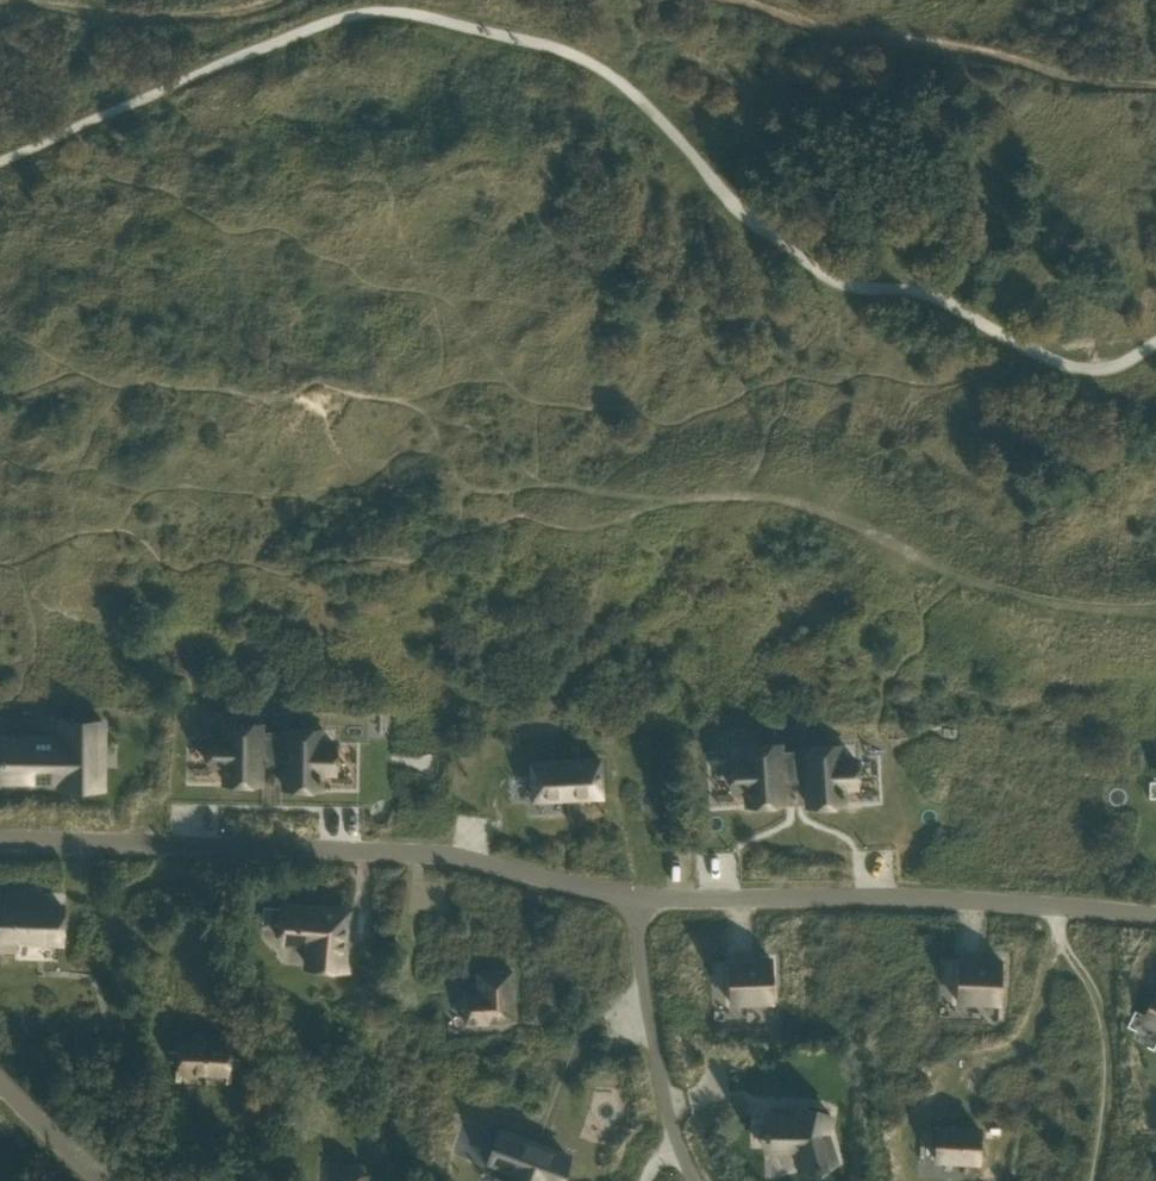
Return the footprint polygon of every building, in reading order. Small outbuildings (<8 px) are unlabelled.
[(61,780),(61,787),(94,788),(103,788),(103,772),(103,721),(61,721),(61,738),(61,780)] [(273,761),(273,736),(261,736),(261,725),(225,724),(225,739),(211,738),(210,766),(225,766),(225,782),(260,783),(260,761),(273,761)] [(286,736),(273,736),(273,761),(285,761),(285,787),(320,787),(320,771),(335,771),(335,744),(321,744),(321,730),(286,729),(286,736)] [(36,780),(36,777),(50,778),(50,780),(61,780),(61,738),(10,738),(0,738),(0,780),(36,780)] [(794,780),(793,755),(780,755),(780,744),(745,746),(745,761),(731,761),(732,789),(747,788),(748,804),(783,803),(782,781),(794,780)] [(805,754),(793,755),(794,780),(807,779),(808,806),(843,804),(843,787),(857,786),(856,759),(841,760),(840,746),(805,747),(805,754)] [(599,761),(566,763),(567,796),(601,794),(599,761)] [(567,796),(566,763),(532,764),(534,798),(567,796)] [(32,906),(32,896),(0,895),(0,949),(16,950),(16,940),(62,941),(63,907),(32,906)] [(282,908),(279,940),(311,943),(309,967),(347,971),(350,942),(348,941),(351,909),(283,903),(282,908)] [(773,1001),(772,959),(729,960),(731,1003),(773,1001)] [(1000,1003),(1001,961),(959,959),(957,1000),(957,1001),(1000,1003)] [(480,994),(464,995),(465,1022),(503,1021),(514,1020),(513,1005),(511,972),(479,974),(480,994)] [(1145,1016),(1155,1022),(1155,996),(1155,995),(1145,1016)] [(203,1072),(205,1035),(193,1035),(193,1043),(181,1043),(179,1071),(203,1072)] [(220,1036),(205,1035),(203,1072),(227,1073),(228,1045),(219,1044),(220,1036)] [(802,1170),(834,1162),(826,1132),(831,1114),(822,1112),(824,1107),(808,1103),(807,1108),(799,1106),(796,1115),(765,1115),(764,1148),(796,1148),(802,1170)] [(937,1127),(936,1160),(979,1162),(980,1148),(1008,1150),(1010,1125),(979,1123),(979,1130),(937,1127)] [(513,1136),(502,1165),(515,1170),(511,1180),(560,1180),(569,1157),(513,1136)] [(366,1164),(330,1164),(330,1180),(371,1180),(371,1173),(366,1173),(366,1164)]
